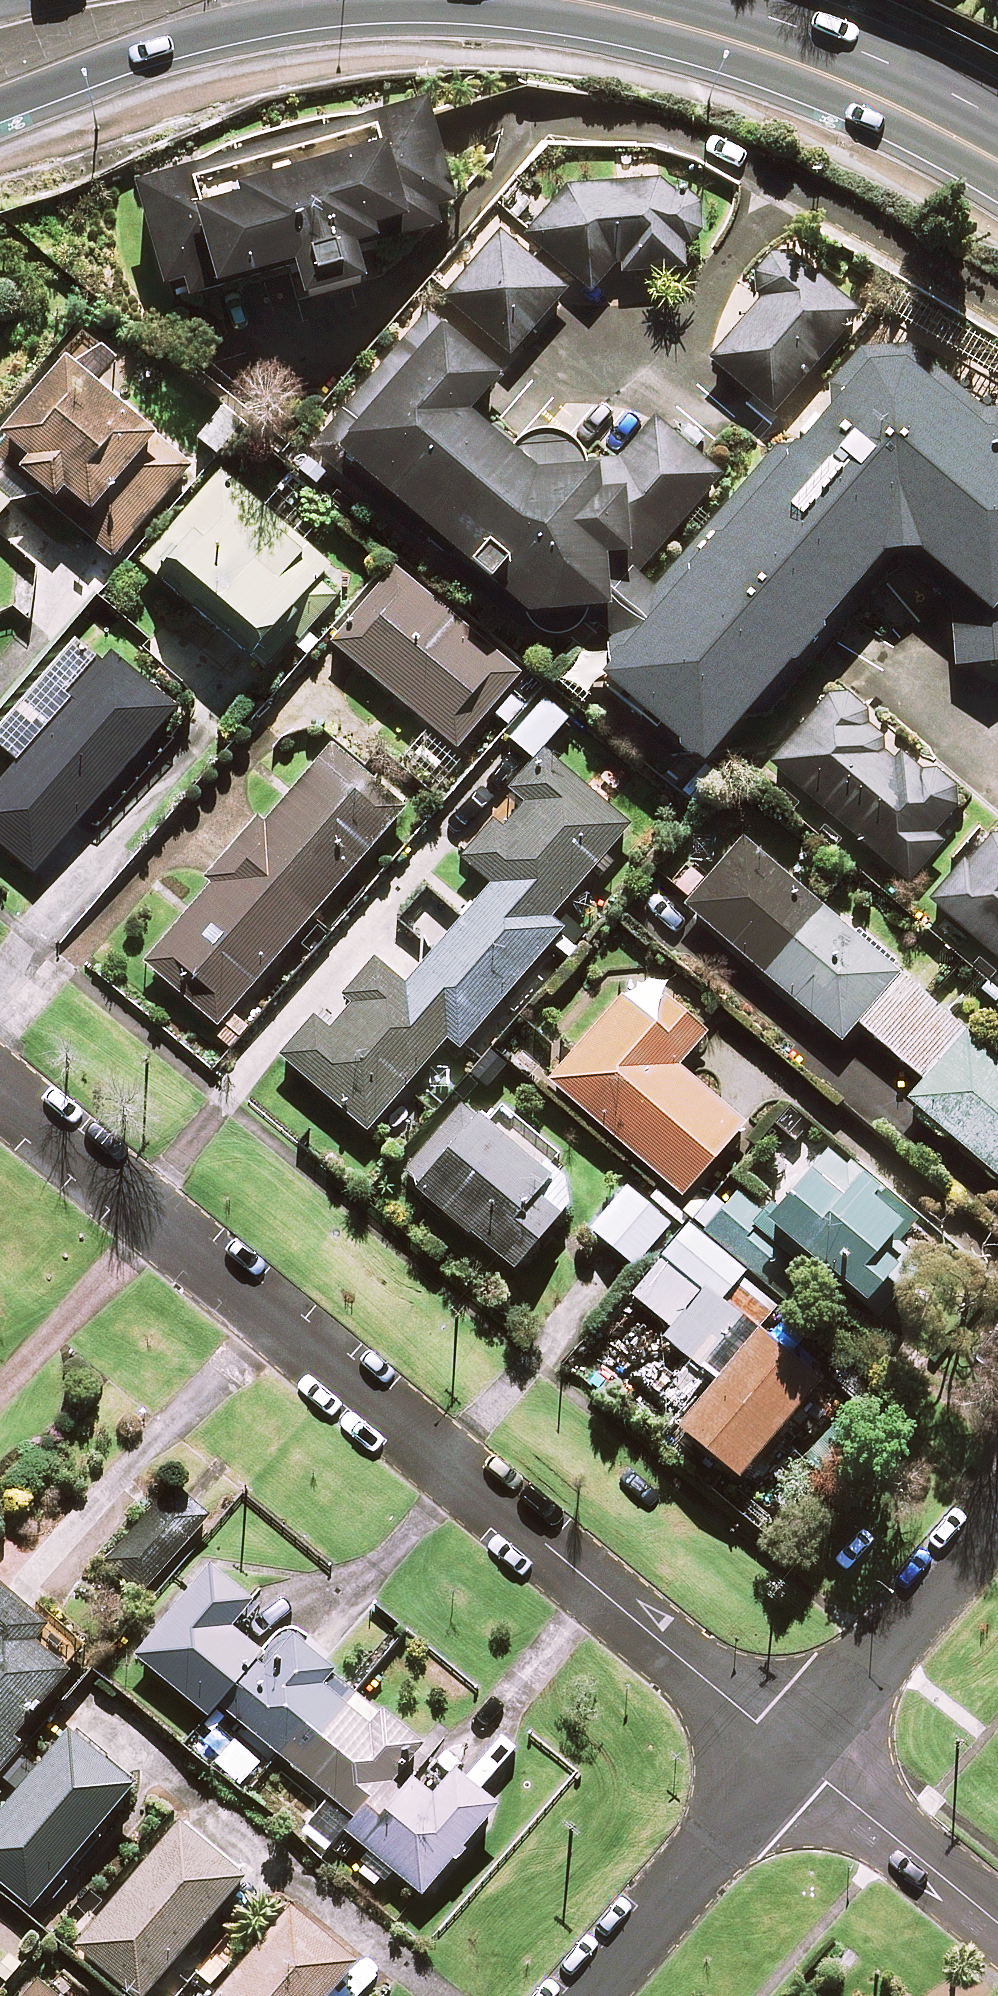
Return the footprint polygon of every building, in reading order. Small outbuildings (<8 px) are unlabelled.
[(360,282),(350,248),(373,241),(368,227),(405,215),(411,233),(434,226),(429,209),(450,202),(419,100),(345,123),(343,117),(132,181),(163,282),(181,277),(186,292),(286,261),(299,301),(360,282)] [(684,246),(687,244),(691,242),(694,238),(696,235),(698,231),(699,227),(700,223),(700,218),(699,214),(698,210),(696,206),(694,203),(691,199),(687,197),(684,195),(671,195),(671,184),(567,184),(523,232),(568,274),(588,292),(608,271),(684,271),(684,246)] [(562,292),(497,234),(441,296),(507,355),(562,292)] [(857,312),(780,246),(747,284),(760,296),(706,359),(769,414),(857,312)] [(450,552),(519,609),(606,607),(605,552),(633,550),(638,569),(718,471),(654,416),(619,458),(584,459),(581,453),(578,448),(573,443),(569,439),(563,436),(558,433),(552,431),(546,430),(540,430),(533,431),(527,432),(522,434),(516,437),(511,441),(506,445),(464,410),(495,373),(424,314),(309,454),(420,545),(423,541),(444,559),(450,552)] [(908,545),(927,562),(919,572),(945,594),(952,617),(955,663),(997,661),(997,423),(889,330),(598,674),(698,758),(875,548),(908,545)] [(82,336),(0,429),(0,460),(109,557),(188,467),(93,383),(111,362),(82,336)] [(324,564),(221,473),(141,563),(244,654),(324,564)] [(0,491),(0,510),(10,499),(0,491)] [(518,675),(390,567),(327,640),(455,749),(518,675)] [(108,653),(0,780),(0,846),(32,873),(172,707),(108,653)] [(893,753),(826,695),(768,763),(905,881),(939,841),(930,833),(962,795),(901,743),(893,753)] [(402,807),(326,742),(141,960),(216,1025),(402,807)] [(457,856),(490,884),(458,920),(423,890),(394,923),(429,953),(402,984),(372,958),(283,1060),(364,1131),(445,1037),(456,1047),(561,928),(548,916),(586,872),(602,886),(617,868),(602,854),(627,826),(546,755),(457,856)] [(926,897),(997,960),(997,830),(996,830),(991,831),(986,832),(982,834),(926,897)] [(742,838),(684,906),(839,1040),(855,1021),(921,1079),(905,1098),(997,1179),(997,1060),(742,838)] [(665,994),(648,1013),(622,990),(546,1079),(679,1194),(741,1122),(675,1065),(706,1030),(665,994)] [(511,1064),(489,1043),(464,1070),(485,1091),(511,1064)] [(510,1266),(556,1210),(534,1192),(548,1175),(510,1144),(519,1133),(492,1112),(483,1123),(459,1103),(400,1177),(510,1266)] [(897,1213),(815,1148),(763,1213),(734,1191),(701,1232),(768,1286),(798,1249),(859,1297),(889,1259),(872,1245),(897,1213)] [(668,1223),(625,1186),(589,1228),(631,1265),(668,1223)] [(668,1325),(660,1335),(687,1356),(695,1347),(707,1357),(738,1318),(715,1300),(740,1269),(684,1224),(629,1294),(668,1325)] [(814,1378),(755,1327),(673,1422),(732,1473),(814,1378)] [(448,1856),(455,1862),(468,1847),(460,1840),(491,1803),(446,1766),(429,1787),(410,1771),(400,1783),(393,1777),(408,1758),(345,1706),(352,1698),(316,1669),(324,1659),(285,1627),(263,1653),(227,1623),(248,1597),(206,1563),(132,1653),(206,1714),(215,1703),(329,1796),(307,1823),(327,1840),(339,1826),(418,1892),(448,1856)] [(0,1585),(0,1762),(19,1740),(10,1732),(66,1667),(30,1635),(42,1621),(0,1585)] [(20,1755),(0,1779),(14,1790),(0,1806),(0,1881),(28,1904),(35,1895),(48,1905),(68,1882),(55,1871),(129,1780),(65,1727),(33,1766),(20,1755)] [(239,1873),(173,1819),(73,1942),(138,1995),(239,1873)] [(285,1902),(209,1995),(319,1995),(352,1956),(285,1902)] [(35,1978),(19,1995),(56,1995),(35,1978)]
